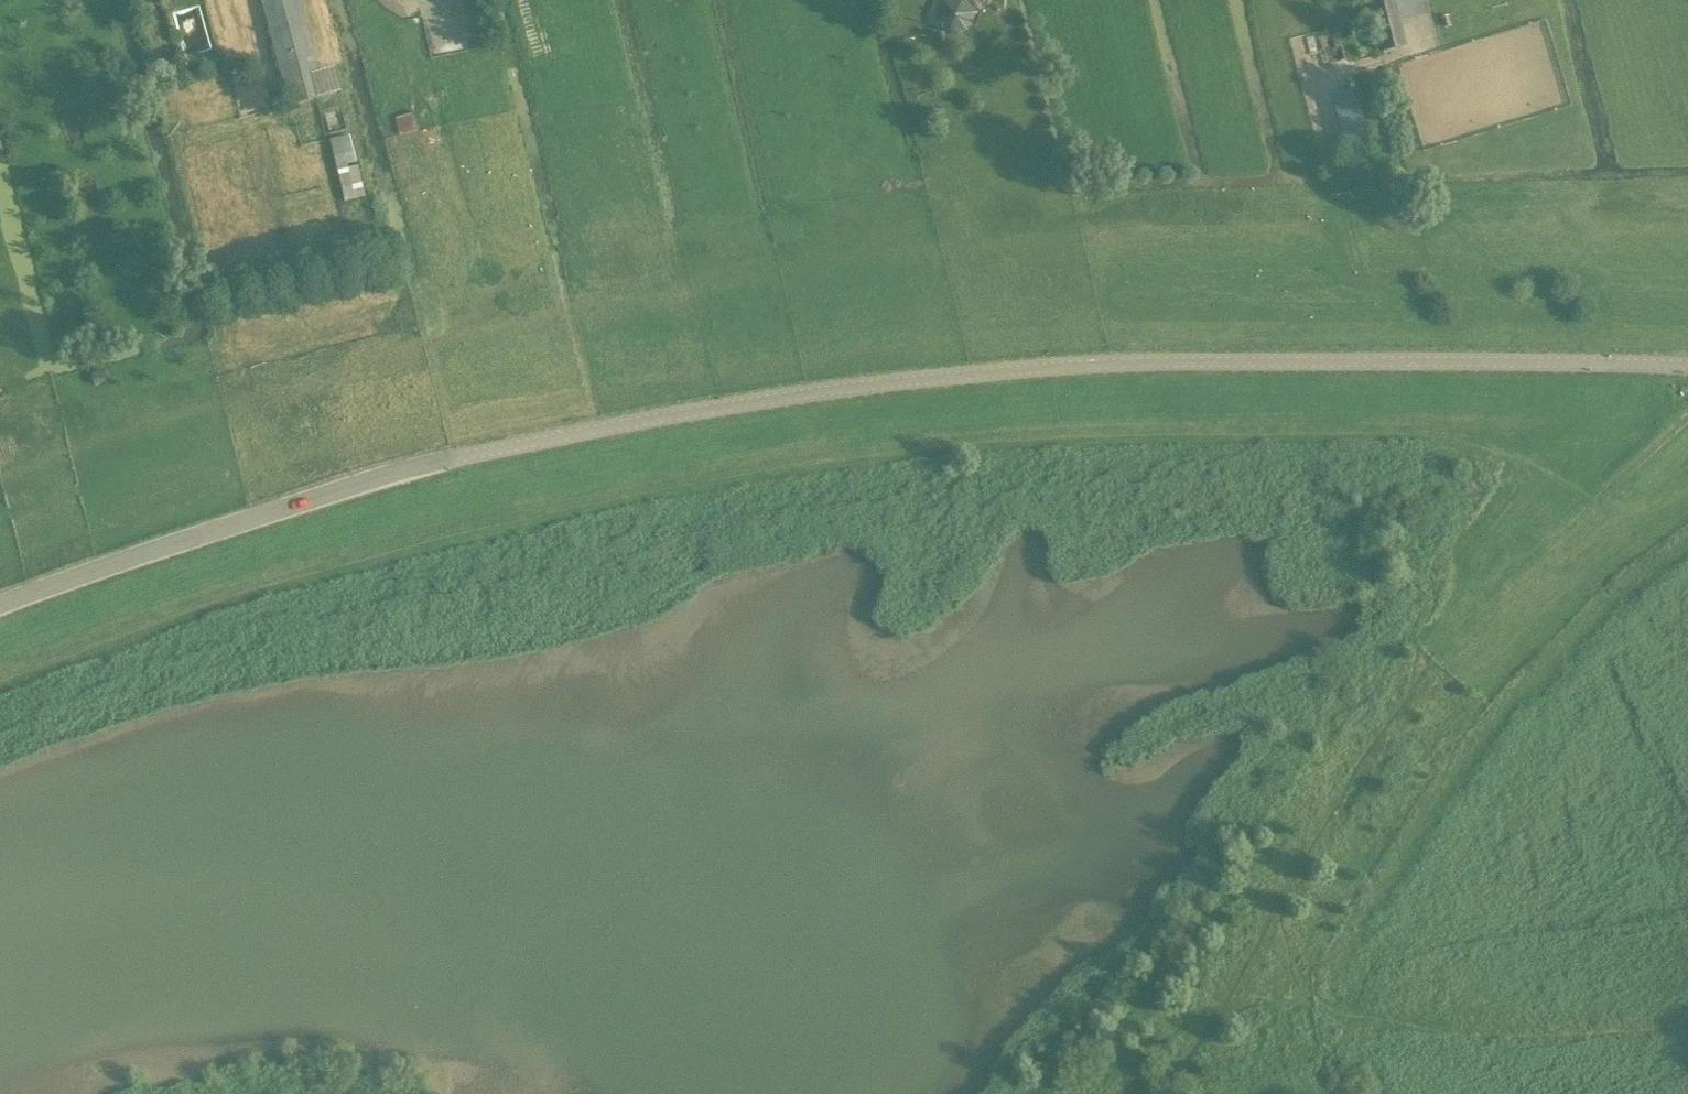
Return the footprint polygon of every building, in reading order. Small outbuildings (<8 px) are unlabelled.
[(325,96),(300,0),(271,0),(263,2),(290,105),(325,96)] [(1394,0),(1368,0),(1382,53),(1406,47),(1394,0)] [(1446,16),(1438,18),(1441,32),(1450,30),(1446,16)] [(943,108),(932,112),(938,126),(948,123),(943,108)] [(413,113),(395,117),(399,133),(417,129),(413,113)] [(329,139),(344,201),(364,197),(349,135),(329,139)]
